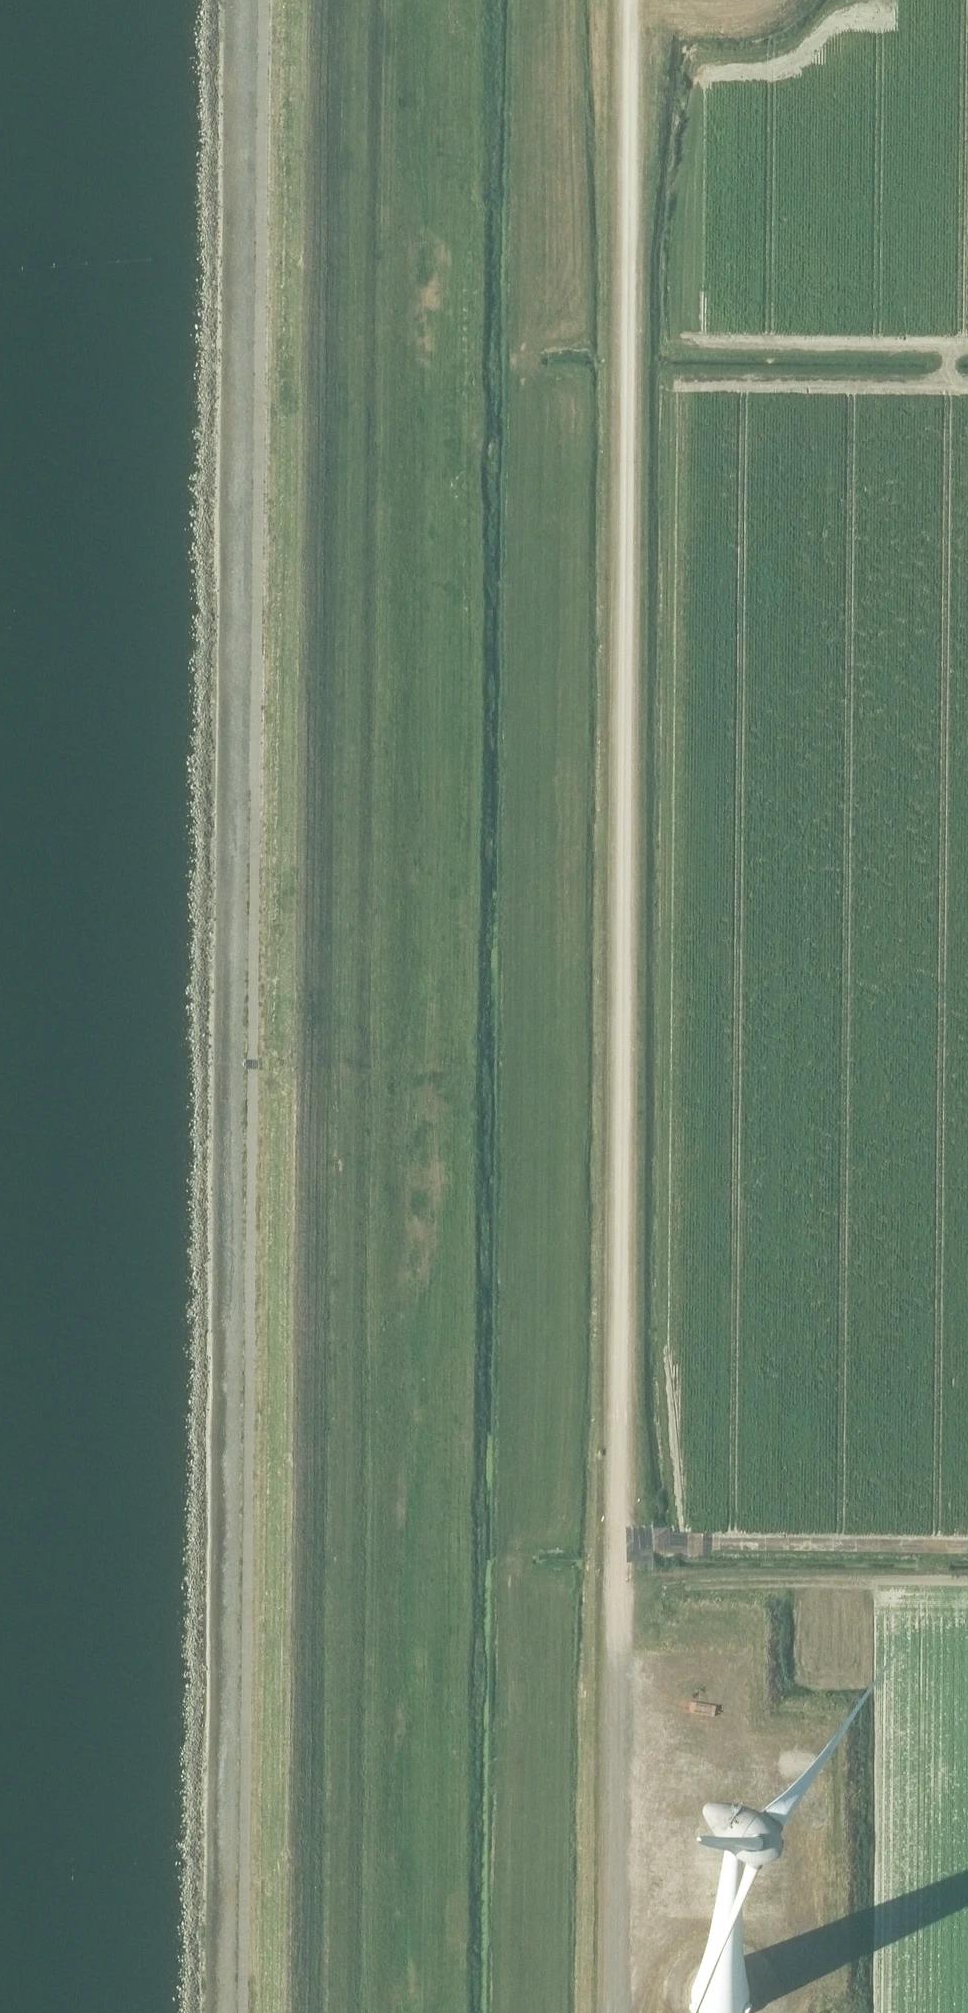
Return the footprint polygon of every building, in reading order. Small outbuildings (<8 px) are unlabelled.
[(687,1995),(688,2004),(692,2012),(747,2012),(748,2012),(752,2004),(753,1995),(752,1986),(748,1977),(741,1970),(734,1965),(725,1962),(715,1962),(706,1965),(698,1970),(692,1977),(688,1986),(687,1995)]
